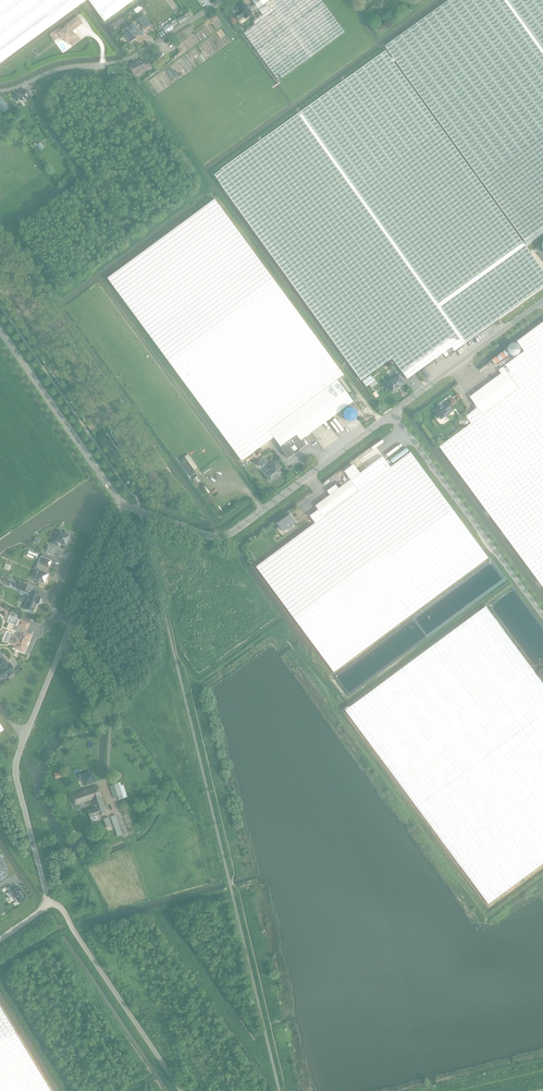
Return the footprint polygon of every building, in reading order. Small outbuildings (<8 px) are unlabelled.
[(79,5),(75,0),(0,0),(0,63),(79,5)] [(104,22),(134,0),(88,0),(104,22)] [(528,244),(528,245),(542,234),(542,0),(450,0),(385,47),(393,57),(391,58),(386,51),(214,175),(362,380),(393,358),(405,374),(448,343),(452,348),(455,352),(542,288),(542,269),(536,260),(526,246),(528,244)] [(258,9),(262,15),(253,22),(255,24),(244,33),(258,52),(276,77),(279,80),(344,32),(325,6),(321,0),(270,0),(258,9)] [(258,9),(270,0),(254,0),(252,2),(258,9)] [(238,9),(235,12),(236,13),(235,14),(239,20),(244,17),(245,18),(252,13),(244,3),(237,8),(238,9)] [(190,12),(178,21),(180,25),(192,16),(190,12)] [(144,15),(138,19),(145,28),(150,24),(144,15)] [(59,27),(50,34),(55,40),(61,36),(65,42),(68,40),(72,45),(80,40),(75,34),(74,35),(71,31),(82,23),(77,16),(64,25),(65,27),(61,30),(59,27)] [(166,34),(174,28),(172,24),(171,23),(163,29),(166,34)] [(129,30),(124,33),(126,36),(125,36),(128,40),(129,39),(130,41),(135,38),(134,37),(140,33),(133,24),(127,28),(129,30)] [(143,71),(150,68),(147,61),(144,63),(142,60),(130,66),(134,75),(143,71)] [(21,100),(29,95),(25,90),(21,93),(20,91),(13,96),(17,101),(20,99),(21,100)] [(0,98),(0,108),(4,113),(9,108),(0,98)] [(215,200),(108,279),(148,334),(194,396),(231,447),(338,368),(255,255),(215,200)] [(503,367),(519,388),(483,414),(478,407),(466,416),(471,423),(440,446),(542,587),(542,322),(517,342),(524,351),(503,367)] [(408,379),(452,348),(448,343),(405,374),(408,379)] [(505,350),(492,360),(495,365),(504,359),(509,355),(505,350)] [(506,359),(498,365),(500,367),(508,361),(506,359)] [(470,397),(478,407),(483,414),(519,388),(503,367),(499,370),(502,374),(470,397)] [(338,368),(231,447),(242,461),(274,437),(281,447),(280,447),(288,458),(305,446),(301,440),(328,420),(338,434),(350,425),(340,412),(353,402),(337,380),(343,375),(338,368)] [(397,376),(396,374),(383,384),(388,389),(390,388),(393,392),(405,383),(399,375),(397,376)] [(371,375),(363,381),(367,387),(375,381),(371,375)] [(436,411),(442,419),(453,411),(447,402),(440,408),(439,408),(438,408),(438,409),(437,409),(437,410),(436,411)] [(316,523),(257,567),(283,602),(335,672),(417,611),(489,558),(448,503),(411,452),(391,467),(383,456),(361,473),(354,464),(345,471),(351,480),(359,491),(316,523)] [(195,473),(193,470),(197,467),(188,454),(179,461),(190,477),(195,473)] [(263,458),(257,462),(261,467),(267,462),(263,458)] [(270,481),(275,478),(277,476),(281,473),(279,470),(282,467),(277,460),(270,465),(272,468),(265,474),(270,481)] [(192,479),(196,485),(197,484),(200,482),(197,476),(192,479)] [(319,509),(310,516),(316,523),(359,491),(351,480),(339,489),(336,484),(327,491),(331,495),(316,506),(319,509)] [(292,525),(296,522),(291,514),(283,520),(282,519),(277,523),(279,527),(280,526),(284,531),(288,528),(289,530),(293,527),(292,525)] [(64,534),(60,532),(58,538),(55,536),(52,543),(57,545),(58,542),(66,545),(69,536),(69,535),(70,533),(65,531),(64,534)] [(45,552),(53,555),(56,548),(48,545),(45,552)] [(29,549),(26,556),(33,558),(34,555),(37,556),(39,553),(29,549)] [(47,569),(49,566),(51,561),(41,557),(39,562),(38,565),(36,569),(39,570),(35,579),(40,581),(39,582),(45,584),(47,579),(46,578),(48,574),(46,573),(48,569),(47,569)] [(8,577),(6,582),(15,585),(17,581),(8,577)] [(27,584),(19,581),(17,588),(21,590),(21,591),(30,595),(29,597),(28,596),(25,603),(26,604),(26,605),(34,609),(36,603),(38,603),(41,597),(39,596),(40,594),(32,591),(25,588),(27,584)] [(486,606),(346,710),(489,904),(542,864),(542,683),(486,606)] [(9,615),(7,621),(17,626),(20,619),(9,615)] [(26,644),(24,643),(25,640),(27,641),(27,642),(30,634),(25,632),(29,623),(20,619),(16,630),(21,632),(19,637),(15,636),(11,644),(15,645),(14,648),(23,651),(26,644)] [(7,677),(14,672),(11,669),(13,668),(10,663),(8,664),(4,659),(1,655),(0,656),(0,666),(2,669),(0,670),(0,673),(2,676),(5,673),(6,674),(5,675),(6,676),(7,675),(7,677)] [(0,718),(0,738),(10,731),(0,718)] [(118,800),(127,797),(123,785),(120,786),(118,783),(110,786),(114,798),(117,797),(118,800)] [(92,800),(94,805),(95,805),(96,808),(88,811),(91,821),(99,818),(98,815),(107,813),(98,786),(72,795),(75,805),(92,800)] [(106,827),(112,826),(109,817),(103,819),(106,827)] [(11,885),(8,887),(12,892),(10,893),(13,898),(16,896),(20,902),(27,898),(24,893),(22,891),(20,887),(14,890),(11,885)] [(15,1031),(0,1006),(0,1090),(51,1090),(15,1031)]
